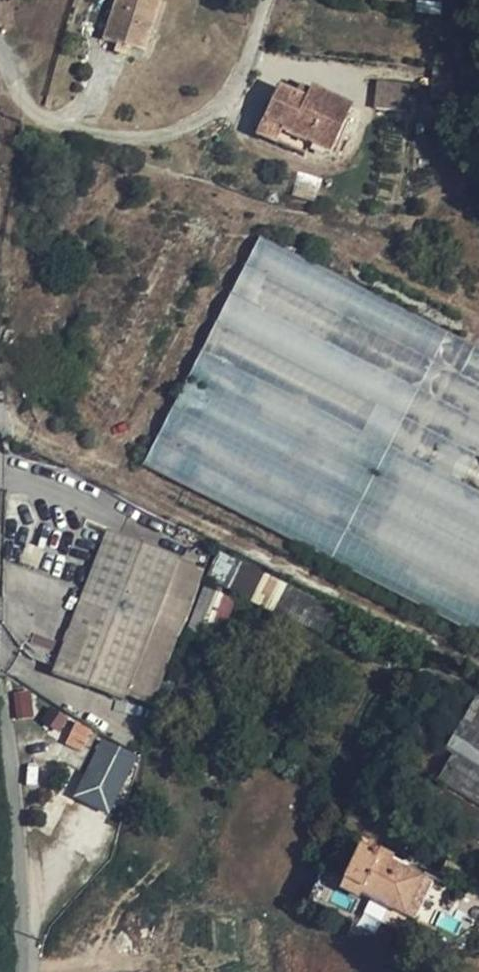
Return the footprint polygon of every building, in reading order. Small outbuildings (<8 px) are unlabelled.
[(102,39),(145,53),(162,0),(115,0),(102,39)] [(296,87),(278,78),(260,116),(279,127),(278,132),(306,145),(327,155),(349,108),(310,89),(306,92),(302,101),(292,96),(296,87)] [(376,80),(374,108),(404,109),(406,81),(376,80)] [(302,101),(306,92),(296,87),(292,96),(302,101)] [(279,127),(260,116),(252,131),(300,156),(306,145),(278,132),(279,127)] [(250,242),(146,469),(368,570),(374,557),(384,584),(393,589),(400,574),(394,558),(412,552),(403,526),(412,506),(400,500),(406,487),(426,496),(433,493),(443,521),(450,524),(444,537),(460,544),(452,562),(449,552),(443,565),(444,569),(428,604),(478,627),(478,345),(250,242)] [(53,673),(124,701),(177,562),(107,534),(80,602),(59,594),(34,659),(56,667),(53,673)] [(406,644),(216,552),(206,581),(393,670),(406,644)] [(177,562),(125,697),(153,708),(205,572),(177,562)] [(276,624),(256,615),(247,633),(277,645),(282,634),(275,630),(276,624)] [(457,732),(478,745),(478,708),(473,705),(457,732)] [(42,721),(58,732),(66,719),(50,709),(42,721)] [(73,721),(64,743),(83,750),(92,728),(73,721)] [(96,737),(72,794),(109,809),(132,752),(96,737)] [(431,883),(357,849),(341,887),(414,921),(431,883)]
